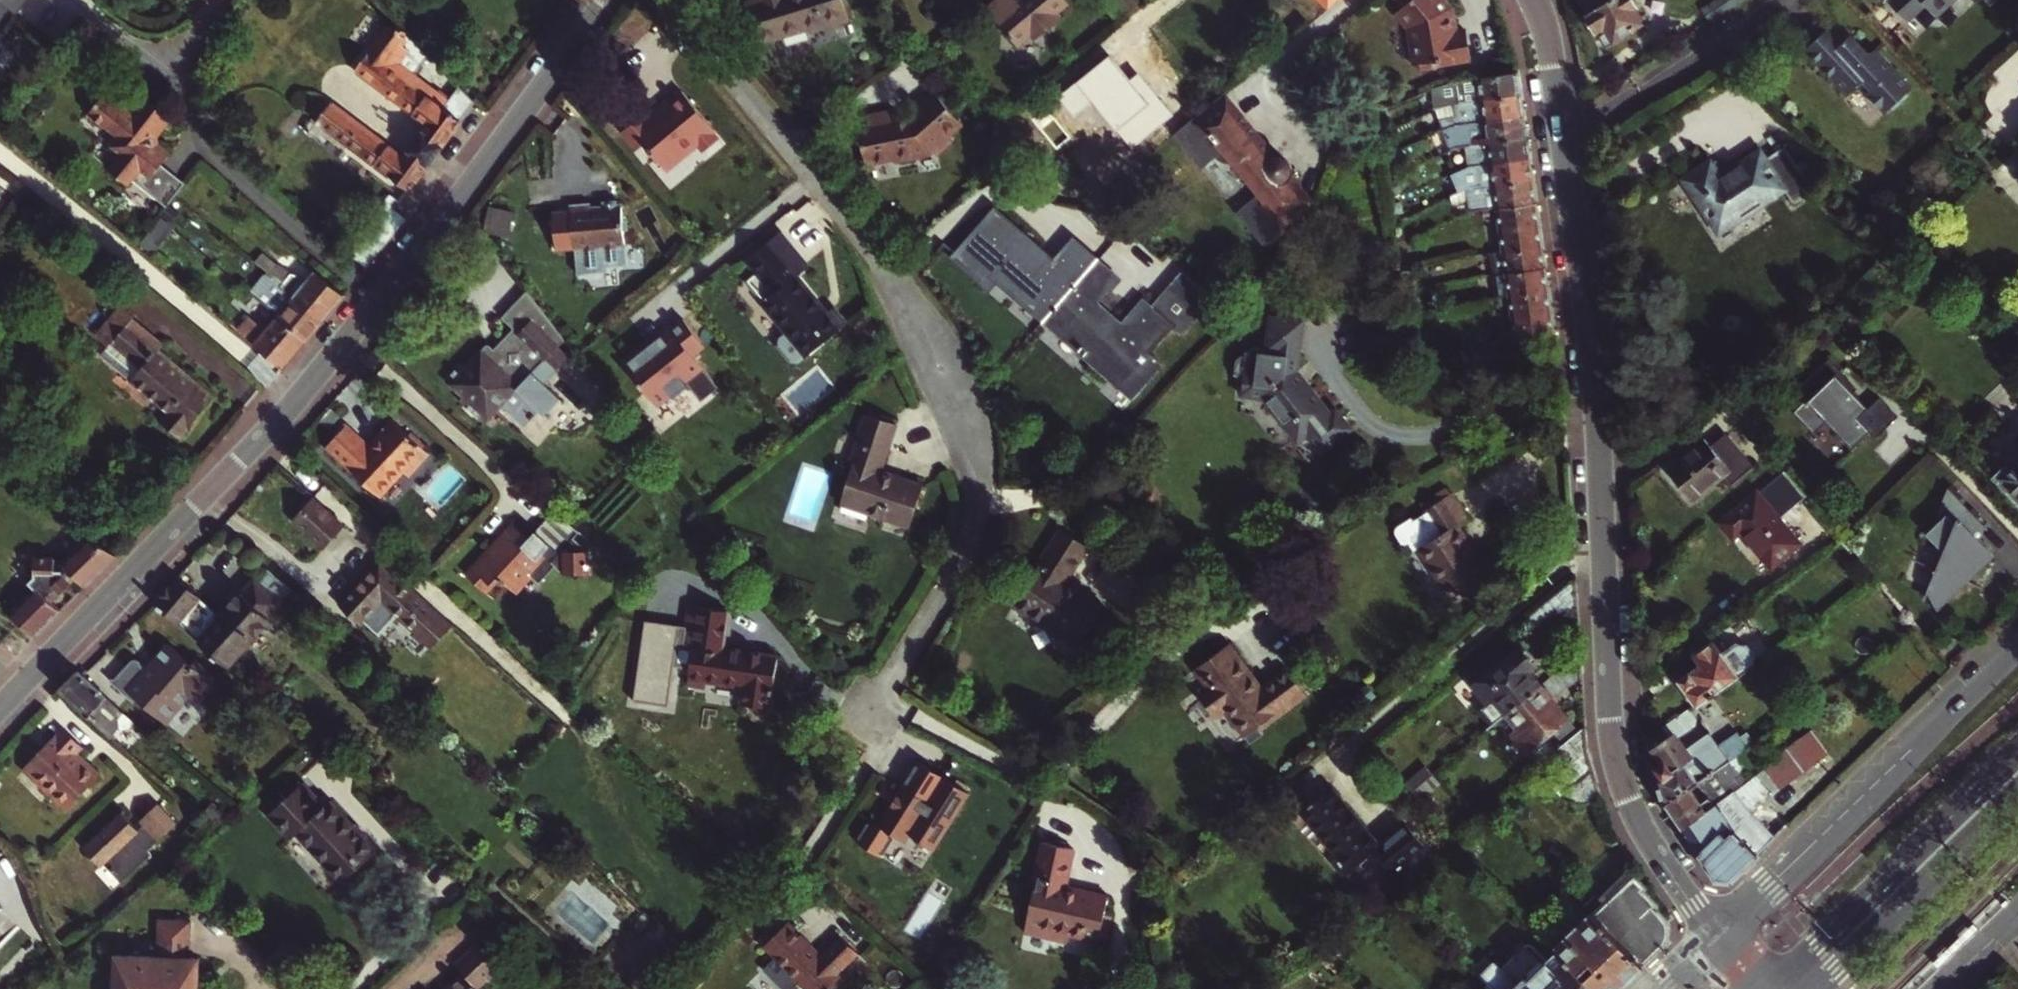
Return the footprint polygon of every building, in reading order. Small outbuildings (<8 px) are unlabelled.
[(10,6),(17,12),(27,0),(0,0),(0,19),(10,6)] [(752,0),(765,39),(811,24),(813,29),(857,14),(852,0),(753,0),(752,0)] [(1020,0),(996,0),(988,6),(1021,44),(1033,34),(1037,38),(1063,17),(1059,12),(1071,1),(1070,0),(1021,0),(1021,1),(1020,0)] [(1404,7),(1397,13),(1410,28),(1416,64),(1424,70),(1438,68),(1438,65),(1472,59),(1467,31),(1456,33),(1452,8),(1446,0),(1398,0),(1404,7)] [(1613,0),(1583,0),(1590,14),(1613,0)] [(1640,0),(1613,0),(1590,14),(1589,21),(1593,28),(1598,30),(1607,45),(1643,24),(1635,11),(1640,8),(1639,4),(1641,3),(1640,0)] [(1934,17),(1951,2),(1953,4),(1957,0),(1885,0),(1907,24),(1923,9),(1927,9),(1934,17)] [(317,121),(394,176),(409,187),(469,106),(451,93),(448,98),(396,61),(405,47),(399,43),(403,37),(401,35),(403,31),(392,23),(390,27),(387,26),(355,70),(429,122),(403,156),(329,103),(317,121)] [(1833,29),(1807,52),(1850,99),(1864,85),(1871,94),(1869,96),(1887,116),(1893,110),(1895,112),(1909,99),(1908,97),(1914,91),(1878,53),(1871,56),(1854,38),(1846,44),(1833,29)] [(1456,104),(1523,94),(1520,71),(1454,83),(1456,104)] [(110,82),(105,89),(115,97),(121,90),(110,82)] [(117,154),(107,166),(128,182),(132,177),(165,204),(185,180),(160,162),(166,155),(153,144),(152,133),(167,113),(147,97),(135,112),(132,111),(115,97),(105,89),(88,110),(114,131),(104,144),(117,154)] [(891,111),(867,116),(869,124),(858,126),(866,164),(894,158),(899,161),(915,158),(918,153),(927,151),(931,147),(936,154),(952,141),(946,134),(961,122),(935,92),(912,112),(914,114),(910,117),(894,120),(891,111)] [(1183,128),(1180,131),(1270,241),(1317,203),(1293,174),(1295,167),(1292,159),(1285,155),(1277,156),(1225,94),(1202,112),(1183,128)] [(1459,125),(1526,115),(1523,94),(1456,104),(1459,125)] [(145,95),(132,111),(135,112),(147,97),(145,95)] [(1176,119),(1183,128),(1202,112),(1195,104),(1176,119)] [(171,116),(167,113),(152,133),(153,144),(166,155),(169,151),(157,142),(156,134),(171,116)] [(1459,148),(1529,137),(1526,115),(1459,125),(1455,126),(1446,130),(1451,151),(1459,148)] [(1466,169),(1532,158),(1529,137),(1459,148),(1466,169)] [(1685,178),(1721,233),(1787,189),(1796,202),(1816,190),(1815,187),(1791,151),(1788,146),(1769,158),(1764,150),(1724,176),(1714,160),(1685,178)] [(1483,190),(1536,182),(1532,158),(1466,169),(1454,174),(1463,192),(1469,190),(1482,187),(1482,190),(1483,190)] [(1475,213),(1499,210),(1539,203),(1536,182),(1483,190),(1482,190),(1482,187),(1469,190),(1475,213)] [(1512,293),(1514,314),(1518,338),(1557,333),(1539,203),(1499,210),(1504,250),(1492,252),(1498,295),(1512,293)] [(373,256),(407,217),(392,205),(371,229),(358,218),(346,232),(373,256)] [(595,208),(577,210),(581,254),(631,249),(627,210),(596,212),(595,208)] [(1048,315),(1099,259),(1078,241),(1060,261),(1002,211),(964,256),(995,283),(1002,275),(1048,315)] [(365,266),(373,256),(346,232),(343,235),(357,247),(351,254),(365,266)] [(765,274),(755,282),(771,301),(769,302),(793,330),(786,337),(785,344),(798,359),(805,360),(814,352),(815,355),(852,322),(838,306),(832,312),(801,277),(813,267),(783,232),(752,259),(765,274)] [(278,284),(320,319),(342,293),(313,269),(304,280),(262,245),(250,258),(262,268),(272,275),(274,272),(282,279),(278,284)] [(1099,259),(1048,315),(1092,353),(1094,351),(1144,395),(1172,362),(1155,347),(1168,331),(1146,304),(1125,328),(1099,305),(1122,279),(1099,259)] [(303,338),(320,319),(278,284),(282,279),(274,272),(272,275),(262,268),(245,289),(274,314),(303,338)] [(1185,270),(1180,275),(1209,309),(1218,298),(1185,270)] [(1171,286),(1204,315),(1209,309),(1180,275),(1171,286)] [(1146,304),(1168,331),(1173,325),(1186,336),(1204,315),(1171,286),(1153,306),(1148,302),(1146,304)] [(540,371),(572,339),(534,292),(509,318),(520,330),(501,350),(494,344),(472,366),(468,362),(450,381),(466,396),(461,402),(487,427),(524,389),(537,402),(554,384),(540,371)] [(96,332),(108,343),(132,313),(120,303),(96,332)] [(163,339),(132,313),(108,343),(101,351),(168,409),(160,418),(179,434),(214,393),(158,345),(163,339)] [(279,366),(303,338),(274,314),(260,330),(250,321),(239,333),(279,366)] [(1334,413),(1301,371),(1307,322),(1274,318),(1270,349),(1280,350),(1277,368),(1270,375),(1248,372),(1245,396),(1267,399),(1301,442),(1311,434),(1325,452),(1355,428),(1340,409),(1334,413)] [(662,335),(651,345),(648,342),(622,363),(656,406),(671,394),(674,399),(689,387),(702,402),(719,388),(693,355),(701,349),(698,345),(701,342),(684,319),(663,336),(662,335)] [(1843,376),(1828,360),(1801,386),(1811,396),(1795,412),(1814,430),(1829,416),(1842,430),(1838,434),(1852,448),(1878,422),(1866,410),(1869,408),(1840,380),(1843,376)] [(1879,398),(1869,408),(1866,410),(1878,422),(1870,431),(1875,437),(1896,416),(1879,398)] [(924,480),(883,465),(899,419),(869,408),(851,458),(856,459),(842,497),(909,521),(924,480)] [(429,453),(393,418),(370,442),(358,430),(336,454),(384,499),(429,453)] [(1709,446),(1705,441),(1668,470),(1692,500),(1724,475),(1732,485),(1752,469),(1724,434),(1709,446)] [(2000,477),(2006,483),(2003,487),(2015,499),(2017,496),(2017,459),(2000,477)] [(1805,497),(1785,473),(1761,495),(1758,491),(1719,524),(1734,540),(1742,533),(1773,568),(1800,545),(1778,520),(1805,497)] [(1933,573),(1925,591),(1945,599),(1959,585),(1962,580),(1965,581),(1982,565),(1980,562),(1990,552),(1982,543),(1980,545),(1970,534),(1981,523),(1949,490),(1945,494),(1937,515),(1940,519),(1925,533),(1943,551),(1938,563),(1934,562),(1930,572),(1933,573)] [(1441,536),(1423,547),(1456,601),(1496,576),(1463,525),(1473,519),(1456,493),(1426,512),(1441,536)] [(338,555),(357,534),(329,508),(309,529),(338,555)] [(579,549),(591,537),(562,514),(537,540),(520,524),(472,574),(515,615),(555,574),(598,573),(598,549),(579,549)] [(1069,526),(1021,602),(1082,644),(1110,605),(1073,579),(1096,545),(1069,526)] [(74,576),(85,584),(115,553),(88,534),(59,564),(74,576)] [(53,598),(74,576),(59,564),(55,562),(55,553),(44,553),(35,553),(36,573),(28,582),(34,589),(59,610),(62,607),(53,598)] [(387,599),(437,646),(456,625),(385,559),(344,603),(365,623),(387,599)] [(180,575),(157,600),(231,663),(273,616),(271,614),(284,601),(282,599),(291,588),(269,568),(259,578),(257,576),(244,590),(240,587),(234,587),(228,594),(227,600),(231,604),(222,613),(180,575)] [(1577,577),(1528,617),(1535,624),(1552,610),(1578,608),(1577,577)] [(35,634),(59,610),(34,589),(10,613),(35,634)] [(748,701),(777,706),(786,653),(732,644),(738,608),(700,602),(693,639),(704,641),(699,667),(716,671),(715,678),(751,684),(748,701)] [(216,683),(169,642),(146,668),(135,658),(115,682),(169,729),(184,711),(189,715),(216,683)] [(1696,706),(1755,664),(1755,657),(1748,647),(1737,643),(1721,654),(1713,643),(1695,656),(1697,659),(1693,662),(1697,668),(1678,681),(1696,706)] [(1228,644),(1224,647),(1277,713),(1304,693),(1284,667),(1260,685),(1228,644)] [(1242,739),(1277,713),(1224,647),(1191,672),(1204,690),(1196,697),(1213,720),(1223,713),(1242,739)] [(1494,726),(1510,712),(1542,686),(1529,669),(1533,666),(1533,660),(1524,649),(1518,650),(1502,663),(1498,658),(1483,672),(1479,668),(1470,676),(1479,686),(1477,688),(1486,700),(1488,698),(1490,701),(1480,709),(1494,726)] [(1542,686),(1510,712),(1522,727),(1516,732),(1543,764),(1548,760),(1561,748),(1550,735),(1556,729),(1562,736),(1573,727),(1573,724),(1554,700),(1583,676),(1581,654),(1542,686)] [(119,738),(136,719),(81,669),(64,687),(119,738)] [(1739,734),(1720,747),(1723,751),(1709,762),(1696,744),(1686,750),(1678,739),(1694,729),(1695,720),(1689,711),(1663,730),(1668,738),(1656,747),(1655,753),(1663,764),(1657,768),(1662,776),(1657,779),(1665,804),(1742,750),(1747,746),(1739,734)] [(67,726),(29,764),(56,791),(53,793),(69,809),(105,773),(83,751),(88,747),(67,726)] [(1548,760),(1559,775),(1588,751),(1586,728),(1561,748),(1548,760)] [(1737,789),(1735,790),(1750,811),(1829,755),(1812,731),(1775,757),(1777,759),(1741,785),(1737,789)] [(1717,804),(1735,790),(1737,789),(1741,785),(1736,778),(1753,766),(1742,750),(1665,804),(1682,830),(1717,804)] [(1559,775),(1571,790),(1594,771),(1588,751),(1559,775)] [(27,766),(53,793),(56,791),(29,764),(27,766)] [(1410,795),(1435,775),(1430,770),(1423,770),(1402,787),(1410,795)] [(1594,771),(1571,790),(1567,793),(1578,806),(1603,801),(1594,771)] [(932,849),(968,793),(939,775),(922,800),(901,787),(876,825),(904,843),(909,834),(932,849)] [(1442,785),(1435,775),(1410,795),(1419,804),(1442,785)] [(325,805),(304,783),(271,815),(294,839),(299,834),(345,883),(364,864),(367,867),(380,855),(377,852),(379,850),(331,800),(325,805)] [(1333,788),(1317,802),(1315,800),(1305,812),(1339,854),(1333,859),(1346,875),(1375,851),(1394,874),(1427,847),(1407,824),(1380,846),(1333,788)] [(1734,829),(1717,804),(1682,830),(1717,880),(1732,881),(1777,837),(1766,825),(1758,833),(1745,819),(1734,829)] [(126,813),(87,848),(103,866),(108,862),(114,868),(112,869),(117,875),(119,874),(125,881),(155,855),(151,851),(180,825),(162,805),(143,821),(147,825),(141,831),(126,813)] [(1453,838),(1457,843),(1464,837),(1460,832),(1453,838)] [(1066,887),(1075,849),(1042,842),(1025,934),(1068,943),(1069,935),(1100,942),(1100,939),(1107,940),(1112,916),(1105,915),(1109,897),(1066,887)] [(1585,903),(1592,911),(1643,965),(1670,940),(1671,929),(1668,920),(1656,906),(1658,903),(1645,890),(1648,887),(1629,868),(1609,887),(1605,883),(1585,903)] [(1560,949),(1598,988),(1619,988),(1643,965),(1592,911),(1556,945),(1560,949)] [(116,988),(200,988),(202,957),(192,957),(194,919),(178,916),(178,918),(161,918),(159,956),(118,954),(116,988)] [(840,988),(838,986),(846,978),(843,974),(864,954),(847,936),(827,956),(822,951),(819,953),(816,950),(816,945),(812,940),(809,943),(791,925),(768,947),(780,959),(775,964),(797,986),(802,981),(811,988),(839,988),(840,988)] [(476,985),(487,976),(491,980),(502,969),(477,942),(455,962),(464,971),(444,988),(480,988),(476,985)] [(1482,974),(1498,988),(1598,988),(1560,949),(1549,959),(1534,943),(1527,944),(1502,967),(1496,961),(1482,974)] [(584,985),(588,988),(591,988),(594,986),(588,981),(584,985)]
